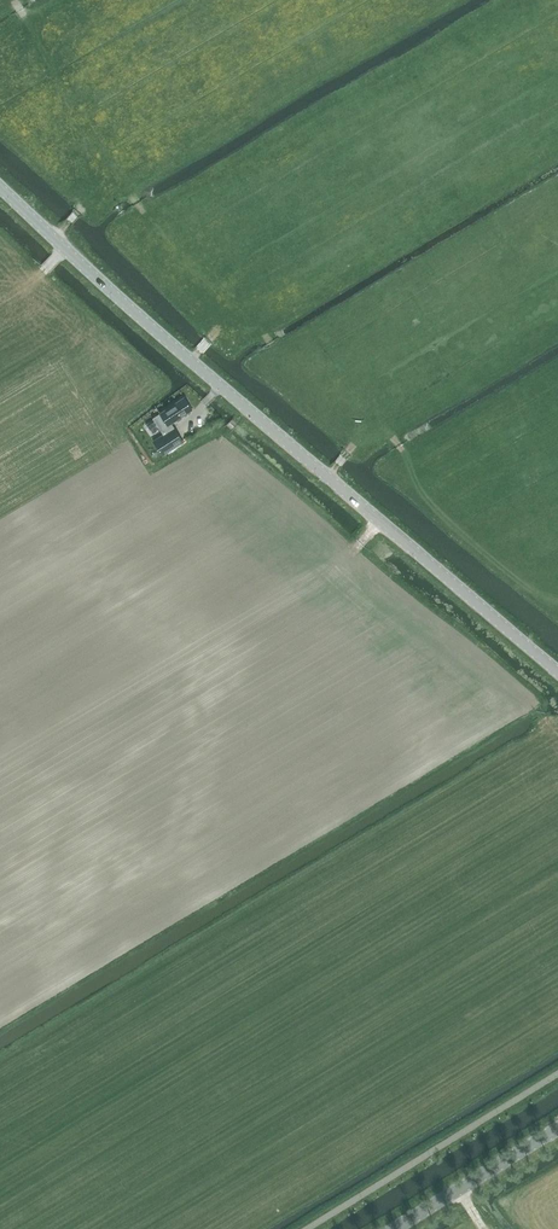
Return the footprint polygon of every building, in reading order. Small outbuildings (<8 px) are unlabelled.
[(185,397),(160,413),(168,426),(187,413),(193,409),(185,397)] [(174,427),(162,435),(154,440),(163,454),(183,441),(174,427)]
